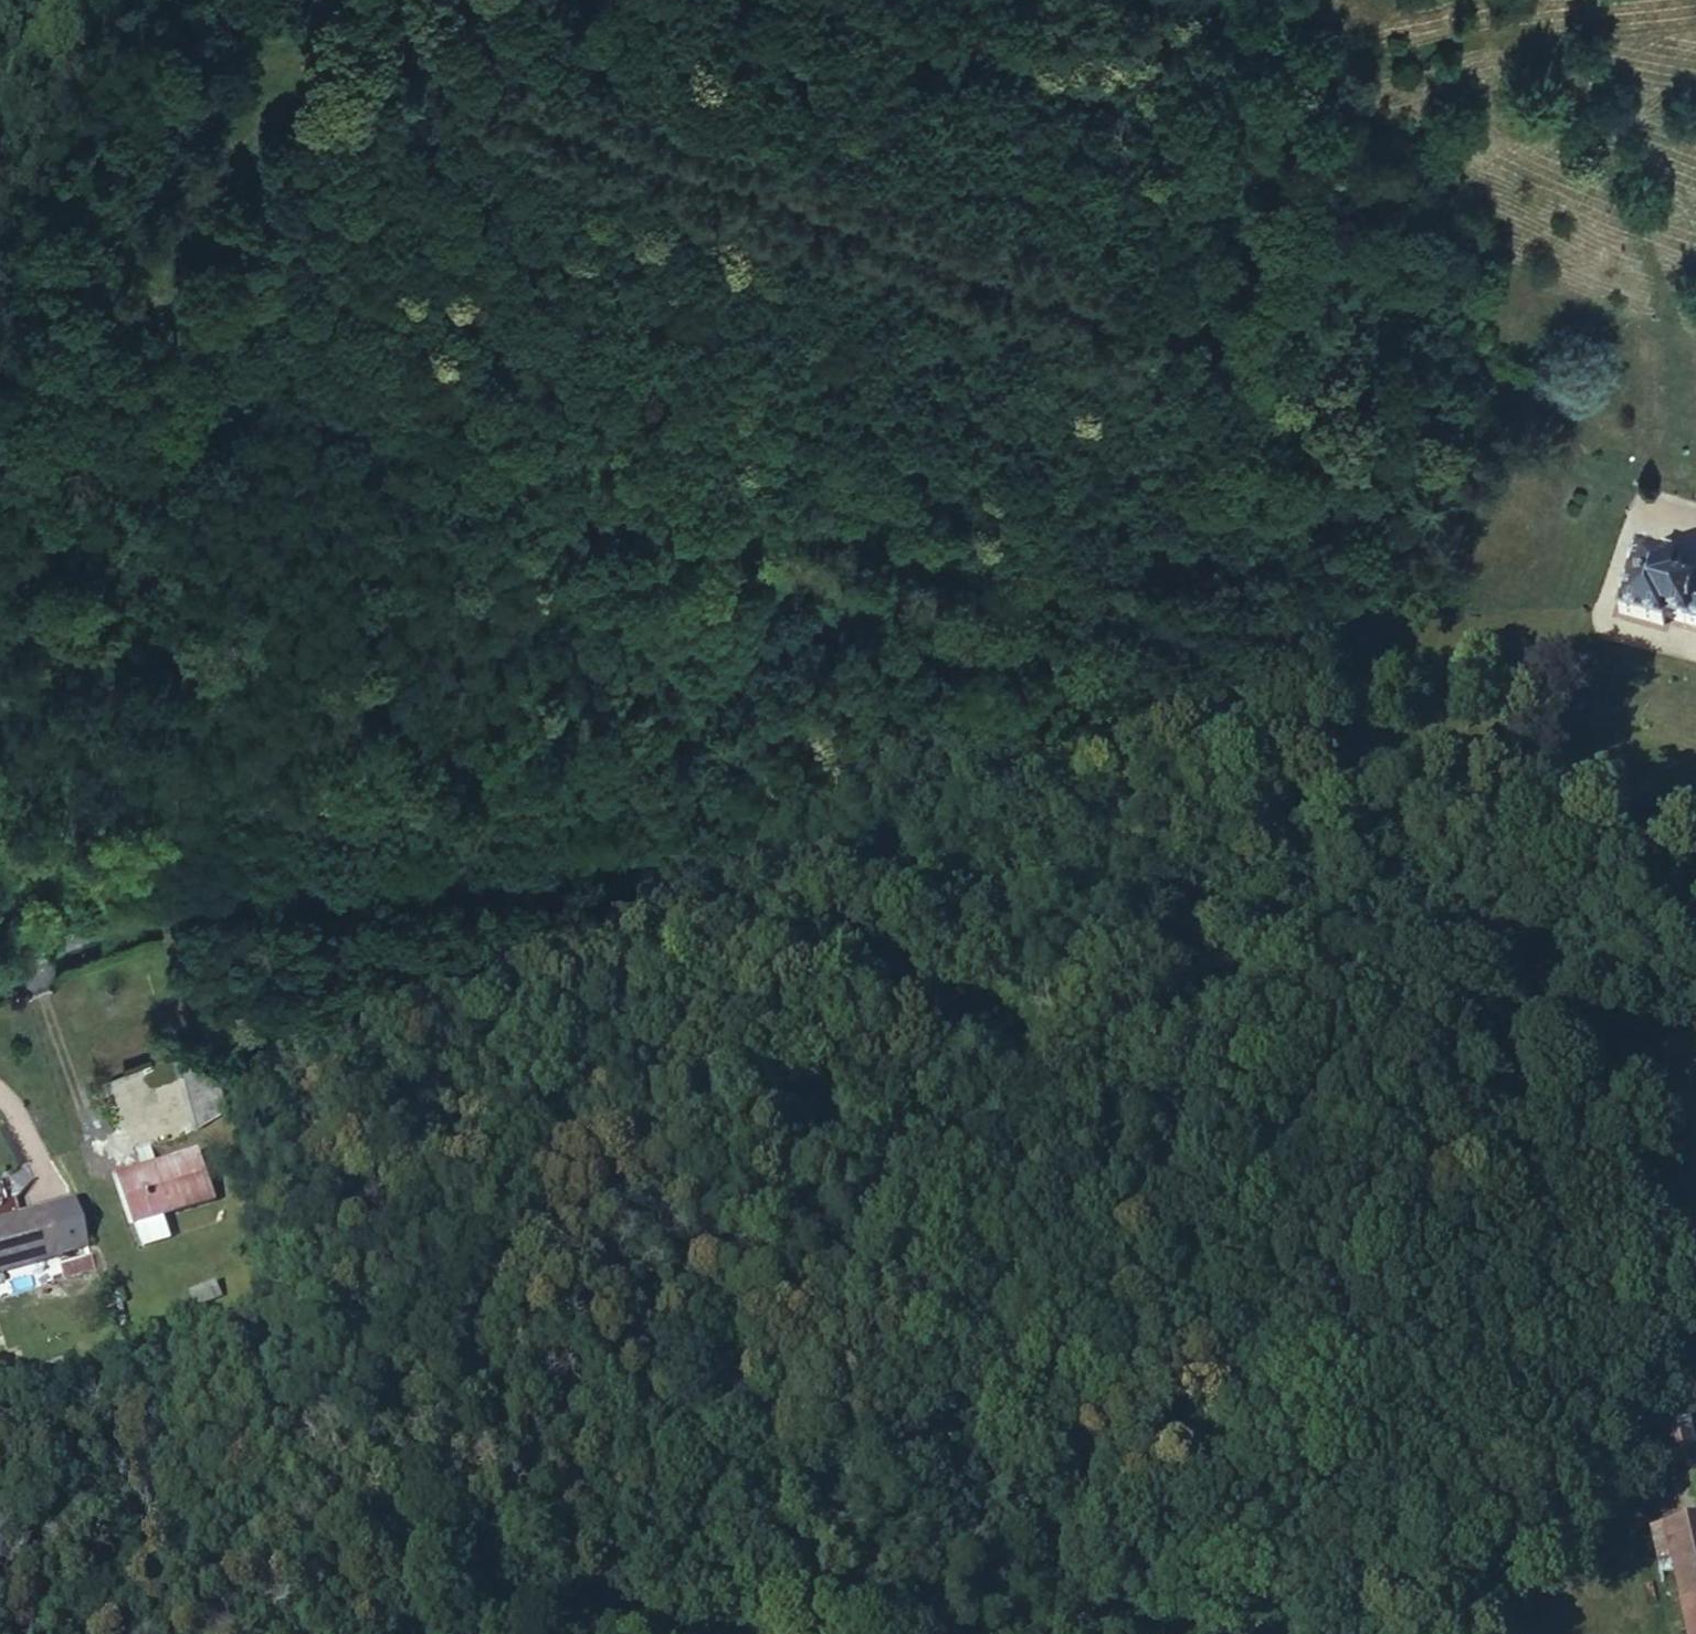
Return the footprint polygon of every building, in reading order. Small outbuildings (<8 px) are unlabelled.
[(175,4),(182,9),(194,13),(201,0),(172,0),(175,4)] [(1622,540),(1603,606),(1646,619),(1649,608),(1695,622),(1695,574),(1662,565),(1665,552),(1622,540)] [(180,1255),(230,1247),(222,1199),(193,1203),(142,1211),(150,1259),(152,1258),(180,1255)] [(79,1217),(50,1225),(62,1269),(91,1261),(79,1217)] [(62,1269),(50,1225),(48,1224),(0,1237),(0,1285),(62,1269)] [(97,1288),(94,1274),(65,1281),(68,1294),(97,1288)] [(1688,1412),(1667,1417),(1679,1476),(1695,1472),(1695,1450),(1688,1412)] [(1653,1527),(1659,1554),(1674,1551),(1684,1598),(1695,1595),(1695,1518),(1653,1527)] [(1684,1598),(1692,1633),(1695,1633),(1695,1595),(1684,1598)]
